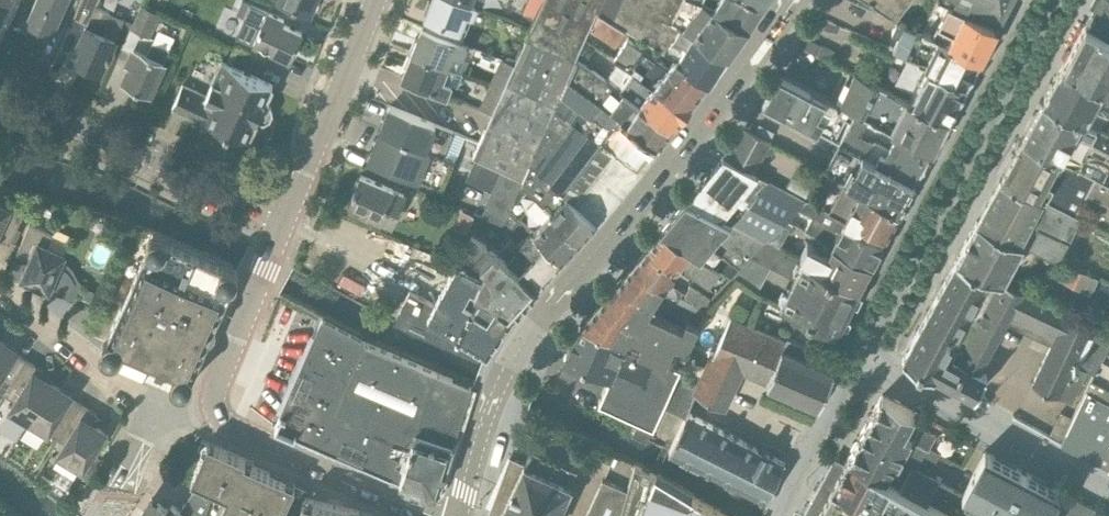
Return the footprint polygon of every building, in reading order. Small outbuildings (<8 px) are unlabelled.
[(52,32),(67,0),(35,0),(26,20),(52,32)] [(111,53),(109,52),(125,18),(98,6),(100,0),(81,0),(73,18),(87,25),(72,56),(85,63),(83,66),(96,73),(98,69),(101,70),(108,55),(109,56),(111,53)] [(237,37),(253,44),(254,42),(291,57),(293,53),(295,54),(299,45),(297,44),(302,32),(284,25),(286,20),(242,0),(241,0),(235,14),(245,18),(237,37)] [(311,12),(312,10),(314,11),(319,0),(283,0),(311,12)] [(462,42),(477,5),(474,4),(465,0),(433,0),(433,1),(430,0),(429,0),(425,11),(428,13),(427,16),(429,17),(425,27),(462,42)] [(544,0),(529,0),(524,12),(536,17),(544,0)] [(536,17),(527,37),(576,59),(598,12),(603,0),(544,0),(536,17)] [(625,29),(626,27),(675,57),(675,59),(708,80),(711,76),(726,54),(633,0),(603,0),(598,12),(599,12),(625,29)] [(726,54),(728,52),(747,25),(702,1),(701,0),(633,0),(726,54)] [(747,25),(763,2),(759,0),(703,0),(702,1),(747,25)] [(936,39),(937,36),(982,55),(997,26),(942,0),(937,0),(923,32),(923,33),(936,39)] [(997,26),(1002,17),(1011,0),(942,0),(997,26)] [(1086,21),(1108,34),(1108,0),(1098,0),(1086,21)] [(142,6),(132,28),(151,36),(161,15),(142,6)] [(617,44),(625,29),(599,12),(591,28),(617,44)] [(1108,84),(1108,85),(1108,34),(1086,21),(1065,61),(1108,84)] [(893,50),(920,61),(967,84),(982,55),(937,36),(936,39),(923,33),(898,22),(894,31),(900,34),(893,50)] [(412,52),(457,70),(467,45),(462,42),(425,27),(423,26),(412,52)] [(474,155),(477,157),(502,169),(524,179),(531,163),(567,80),(576,59),(527,37),(515,64),(504,89),(493,114),(474,155)] [(686,108),(708,80),(675,59),(670,65),(629,38),(615,58),(621,63),(619,65),(686,108)] [(147,91),(150,93),(171,48),(153,40),(147,54),(134,48),(127,63),(132,65),(123,80),(138,87),(137,89),(146,93),(147,91)] [(447,96),(457,70),(412,52),(402,77),(447,96)] [(567,80),(658,145),(671,128),(607,81),(608,79),(578,59),(577,60),(576,59),(567,80)] [(909,81),(918,84),(911,98),(950,117),(967,84),(920,61),(909,81)] [(1044,99),(1087,123),(1101,131),(1108,118),(1108,85),(1108,84),(1065,61),(1044,99)] [(196,118),(194,121),(210,129),(214,121),(248,137),(256,120),(258,121),(265,122),(270,119),(273,113),(272,106),(267,102),(265,101),(273,84),(222,63),(207,95),(183,84),(172,107),(196,118)] [(607,81),(671,128),(686,108),(619,65),(608,79),(607,81)] [(841,104),(861,114),(933,149),(950,117),(911,98),(911,99),(856,74),(841,104)] [(765,100),(764,101),(839,141),(840,142),(847,129),(855,113),(781,75),(780,77),(765,100)] [(531,163),(598,219),(615,199),(614,198),(625,184),(626,184),(658,145),(567,80),(531,163)] [(493,114),(504,89),(491,83),(479,108),(493,114)] [(1103,183),(1104,181),(1108,170),(1085,157),(1089,150),(1108,161),(1108,135),(1101,131),(1087,123),(1044,99),(1022,139),(1103,183)] [(381,130),(455,161),(465,136),(391,105),(381,130)] [(772,141),(764,137),(745,127),(724,156),(723,157),(755,173),(772,141)] [(847,129),(840,142),(866,156),(867,155),(873,143),(847,129)] [(381,130),(370,158),(445,190),(457,162),(455,161),(381,130)] [(867,155),(916,180),(922,169),(922,170),(927,168),(932,160),(930,154),(896,135),(889,149),(874,141),(873,143),(867,155)] [(1074,219),(1076,214),(1086,196),(1108,204),(1108,184),(1104,181),(1103,183),(1022,139),(1001,179),(1074,219)] [(845,181),(901,208),(916,182),(915,182),(916,180),(867,155),(866,156),(840,142),(825,170),(845,181)] [(492,191),(502,169),(477,157),(467,181),(492,191)] [(768,241),(798,208),(806,200),(806,199),(782,188),(755,173),(723,157),(687,200),(768,241)] [(582,237),(598,219),(531,163),(524,179),(522,185),(536,199),(582,237)] [(502,169),(492,191),(481,216),(504,226),(506,222),(522,185),(524,179),(502,169)] [(355,188),(348,205),(381,219),(381,217),(393,222),(405,195),(393,190),(394,189),(361,175),(360,179),(357,178),(353,187),(355,188)] [(1001,179),(977,223),(1022,246),(1024,243),(1059,261),(1081,217),(1076,214),(1074,219),(1001,179)] [(829,210),(884,240),(892,224),(897,223),(902,215),(900,210),(901,208),(845,181),(829,210)] [(565,256),(582,237),(536,199),(526,210),(540,223),(534,230),(565,256)] [(798,208),(812,215),(806,228),(834,243),(872,263),(884,240),(829,210),(806,199),(806,200),(798,208)] [(768,241),(687,200),(661,231),(720,269),(732,277),(735,274),(737,275),(741,270),(746,264),(752,258),(768,241)] [(21,219),(23,214),(0,203),(0,239),(10,244),(20,221),(21,219)] [(476,216),(463,211),(457,227),(469,232),(476,216)] [(538,284),(565,256),(511,212),(506,222),(522,237),(515,246),(508,240),(500,251),(538,284)] [(957,259),(1002,283),(1003,280),(1022,246),(977,223),(972,231),(965,243),(966,243),(957,259)] [(53,234),(30,224),(17,253),(30,259),(22,277),(31,281),(30,284),(43,295),(46,288),(49,289),(65,254),(47,246),(52,235),(53,234)] [(661,231),(647,248),(679,268),(685,261),(688,263),(686,266),(710,283),(720,269),(661,231)] [(515,310),(538,284),(500,251),(489,243),(473,232),(465,248),(472,253),(470,256),(482,267),(479,274),(481,275),(475,290),(515,310)] [(186,385),(237,270),(154,233),(103,349),(186,385)] [(772,269),(776,271),(786,251),(768,241),(752,258),(772,269)] [(872,263),(834,243),(827,256),(808,245),(801,259),(805,261),(858,289),(872,263)] [(632,265),(706,308),(711,297),(691,285),(686,293),(682,291),(691,277),(679,269),(679,268),(647,248),(632,265)] [(786,251),(776,271),(785,276),(796,256),(786,251)] [(805,261),(801,259),(796,256),(785,276),(795,281),(805,261)] [(772,269),(752,258),(746,264),(768,276),(772,269)] [(1073,403),(1088,372),(1095,375),(1108,347),(1108,331),(1003,280),(1002,283),(957,259),(903,359),(904,360),(905,358),(934,374),(935,374),(976,396),(986,375),(979,372),(1009,316),(1055,341),(1032,384),(1073,403)] [(836,331),(858,289),(805,261),(795,281),(782,303),(836,331)] [(485,350),(488,352),(504,327),(505,328),(515,311),(514,311),(515,310),(475,290),(481,275),(479,274),(457,263),(434,304),(411,292),(395,322),(479,360),(485,350)] [(768,276),(746,264),(741,270),(764,283),(768,276)] [(1099,278),(1067,264),(1059,280),(1092,295),(1099,278)] [(614,284),(702,321),(707,310),(705,309),(706,308),(632,265),(614,284)] [(764,283),(741,270),(737,275),(761,289),(764,283)] [(703,321),(702,321),(614,284),(596,305),(691,347),(703,321)] [(94,304),(95,303),(95,302),(99,294),(86,289),(82,299),(94,304)] [(682,367),(691,347),(596,305),(581,322),(580,325),(682,367)] [(741,369),(820,404),(835,371),(815,362),(819,351),(787,338),(785,342),(731,318),(700,386),(677,377),(666,402),(688,414),(696,394),(724,406),(741,369)] [(323,319),(276,425),(276,427),(346,457),(390,476),(404,444),(411,446),(434,372),(365,342),(323,319)] [(576,335),(575,334),(564,358),(584,367),(585,366),(609,378),(599,404),(641,422),(654,428),(666,402),(677,377),(682,367),(580,325),(576,335)] [(6,395),(27,359),(16,352),(17,350),(0,339),(0,392),(6,395)] [(27,359),(6,395),(17,402),(12,410),(9,416),(24,425),(27,427),(53,383),(45,378),(47,376),(42,373),(44,369),(27,359)] [(472,387),(462,384),(434,372),(411,446),(404,444),(390,476),(403,482),(404,481),(412,486),(417,488),(417,487),(426,491),(426,492),(429,493),(434,495),(437,493),(439,489),(441,482),(451,450),(452,451),(454,443),(453,443),(463,412),(464,412),(466,405),(465,405),(469,390),(471,390),(472,387)] [(1093,382),(1062,444),(1108,468),(1108,390),(1093,382)] [(49,433),(59,440),(81,403),(70,397),(72,395),(53,383),(27,427),(30,429),(45,438),(49,433)] [(883,395),(871,416),(930,447),(930,446),(936,435),(937,434),(911,421),(915,412),(883,395)] [(97,413),(81,403),(59,440),(66,444),(59,455),(82,469),(91,455),(96,458),(109,436),(104,433),(105,431),(94,424),(98,418),(96,417),(97,413)] [(1050,435),(1061,440),(1071,417),(1061,412),(1050,435)] [(704,470),(768,502),(786,463),(688,413),(671,453),(685,460),(681,467),(701,477),(704,470)] [(871,416),(848,456),(952,514),(953,510),(963,495),(915,471),(923,456),(941,465),(945,455),(941,452),(930,446),(930,447),(871,416)] [(648,442),(654,428),(641,422),(635,436),(648,442)] [(253,465),(254,462),(202,439),(198,449),(203,452),(191,480),(221,491),(213,511),(217,515),(220,515),(279,515),(283,507),(293,483),(253,465)] [(526,462),(525,462),(524,462),(519,460),(499,506),(502,515),(559,515),(572,487),(569,485),(577,467),(535,448),(528,464),(526,462)] [(1061,491),(985,452),(963,495),(953,510),(964,515),(1052,515),(1061,491)] [(848,456),(832,485),(822,480),(802,515),(803,515),(804,515),(964,515),(953,510),(952,514),(848,456)] [(707,508),(654,476),(636,465),(628,491),(621,515),(725,515),(707,508)] [(628,491),(603,480),(587,515),(621,515),(628,491)] [(1061,491),(1052,515),(1107,515),(1061,491)] [(283,507),(279,515),(365,515),(359,515),(361,507),(305,493),(300,515),(283,507)] [(210,507),(192,495),(181,510),(172,505),(169,509),(159,503),(158,503),(158,504),(151,515),(143,511),(140,515),(204,515),(210,507)]
